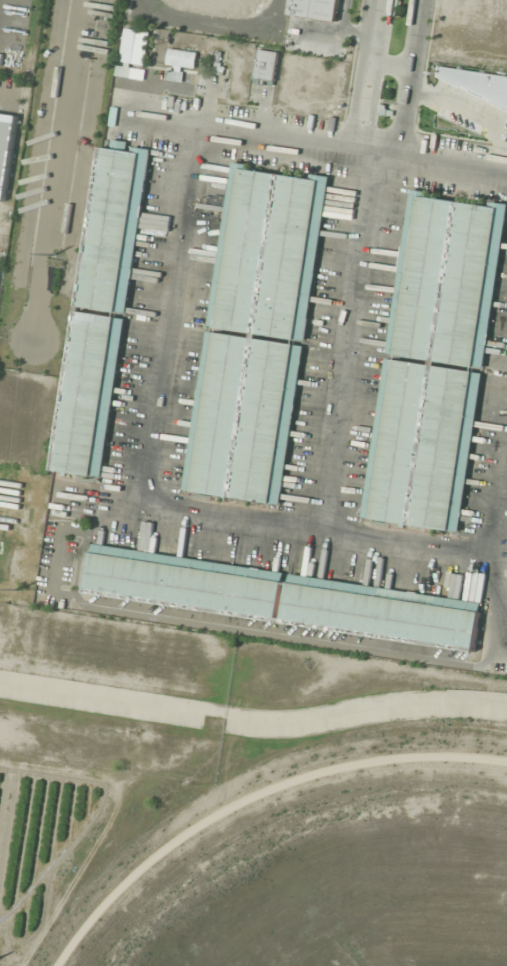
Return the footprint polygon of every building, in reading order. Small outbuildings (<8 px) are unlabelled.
[(337,21),(340,0),(290,0),(288,15),(337,21)] [(145,65),(150,32),(125,28),(118,75),(130,77),(132,63),(145,65)] [(278,51),(257,49),(254,83),(275,85),(278,51)] [(17,115),(0,113),(0,199),(6,200),(17,115)] [(149,150),(128,147),(129,142),(112,140),(111,148),(98,147),(58,472),(104,477),(123,316),(128,316),(149,150)] [(282,504),(326,179),(233,166),(211,329),(207,329),(185,491),(282,504)] [(461,531),(505,206),(411,194),(389,356),(386,356),(364,518),(461,531)] [(474,653),(482,604),(94,543),(86,592),(474,653)]
